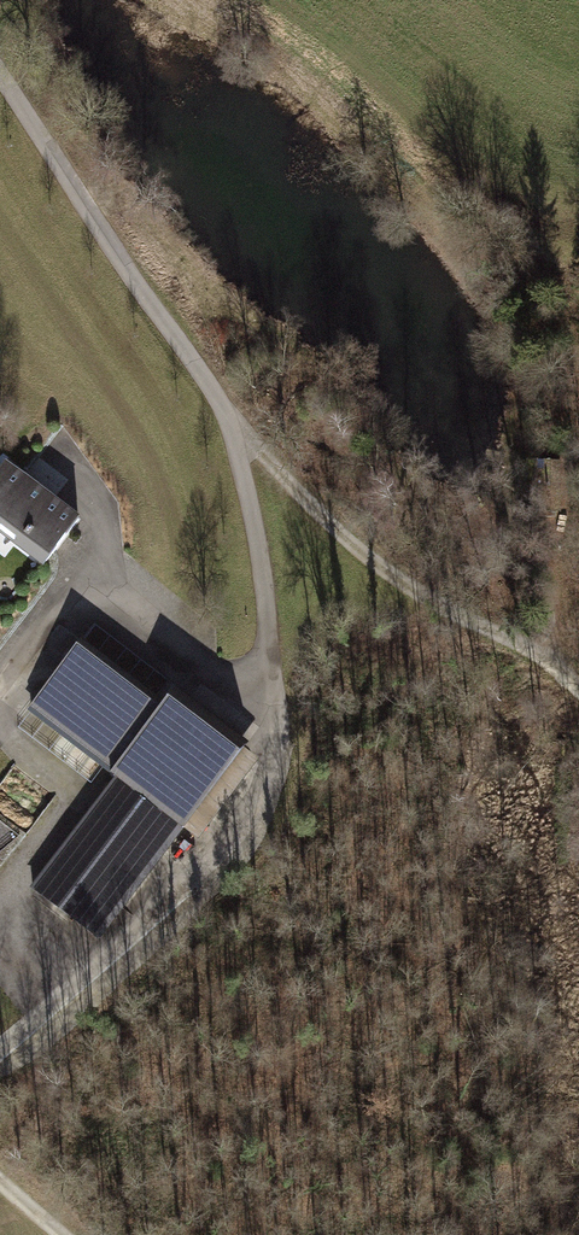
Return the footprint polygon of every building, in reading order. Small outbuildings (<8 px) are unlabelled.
[(1,472),(0,473),(0,536),(46,572),(77,533),(1,472)] [(260,774),(89,636),(22,719),(112,792),(35,888),(91,933),(178,827),(202,846),(260,774)]
